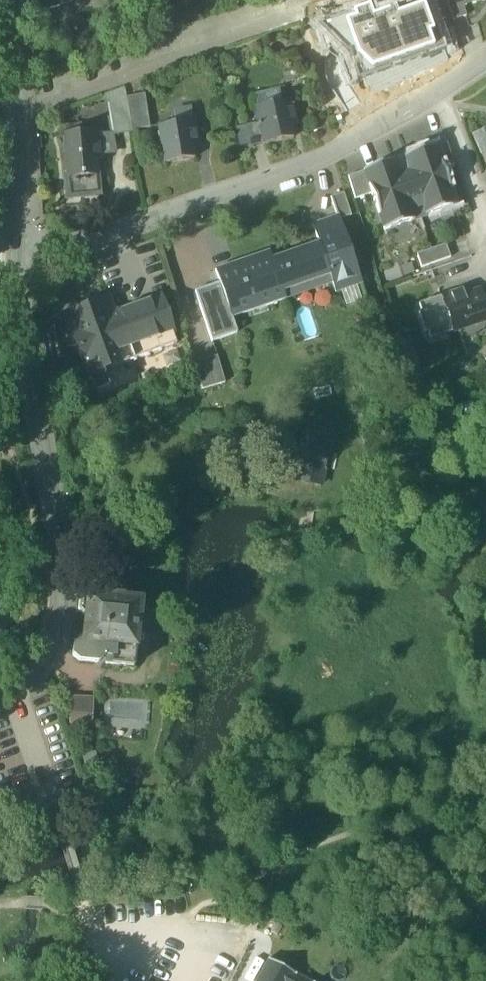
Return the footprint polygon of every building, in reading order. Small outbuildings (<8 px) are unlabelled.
[(341,16),(344,26),(339,28),(357,80),(444,51),(427,0),(423,0),(371,17),(367,7),(341,16)] [(453,22),(466,17),(461,0),(446,0),(453,22)] [(66,40),(75,45),(85,41),(89,32),(86,22),(76,18),(67,21),(62,30),(66,40)] [(102,100),(112,104),(127,101),(126,97),(125,88),(102,96),(102,100)] [(255,94),(258,107),(282,102),(279,89),(255,94)] [(126,97),(127,101),(132,131),(150,128),(144,94),(126,97)] [(259,123),(263,145),(292,139),(289,123),(295,122),(291,100),(282,102),(258,107),(255,108),(256,113),(255,113),(257,124),(259,123)] [(112,104),(117,132),(117,133),(132,131),(127,101),(112,104)] [(172,110),(174,124),(193,121),(191,107),(172,110)] [(161,142),(165,164),(195,159),(192,143),(198,142),(195,121),(193,121),(174,124),(159,127),(160,132),(158,132),(160,142),(161,142)] [(249,146),(249,148),(263,145),(259,123),(257,124),(245,126),(249,146)] [(249,146),(245,126),(235,128),(239,147),(249,146)] [(114,132),(99,134),(102,156),(116,154),(114,132)] [(485,154),(485,138),(483,132),(472,136),(480,156),(485,154)] [(65,154),(66,174),(96,172),(96,171),(95,156),(102,156),(99,134),(63,137),(64,143),(62,144),(63,154),(65,154)] [(446,143),(435,146),(443,169),(454,165),(446,143)] [(407,162),(401,163),(420,218),(456,206),(443,169),(435,146),(405,156),(407,162)] [(384,230),(420,218),(401,163),(395,165),(394,160),(363,170),(364,171),(371,194),(384,230)] [(97,171),(96,171),(96,172),(66,174),(64,174),(66,197),(99,195),(97,171)] [(371,194),(364,171),(348,177),(356,199),(371,194)] [(338,216),(339,220),(351,216),(343,193),(332,197),(338,216)] [(318,241),(319,244),(272,260),(284,298),(332,282),(336,293),(340,291),(356,286),(362,284),(339,220),(338,216),(312,225),(318,241)] [(446,245),(416,255),(421,268),(450,258),(446,245)] [(221,288),(231,318),(285,300),(284,298),(272,260),(269,252),(215,271),(219,283),(221,288)] [(195,292),(211,342),(237,333),(231,318),(221,288),(213,291),(211,286),(195,292)] [(362,302),(356,286),(340,291),(346,308),(362,302)] [(430,339),(485,321),(485,311),(479,291),(463,297),(461,291),(419,305),(421,313),(418,314),(425,333),(428,332),(430,339)] [(66,316),(93,390),(117,382),(112,367),(176,344),(160,298),(112,315),(107,300),(66,316)] [(396,341),(410,388),(422,384),(409,337),(396,341)] [(197,372),(202,390),(225,383),(217,356),(194,363),(197,372)] [(298,481),(320,485),(330,438),(308,434),(298,481)] [(105,665),(133,668),(135,651),(138,624),(139,624),(141,602),(120,600),(120,599),(107,598),(107,599),(86,597),(79,602),(78,612),(83,618),(84,619),(81,644),(74,648),(72,658),(79,663),(97,665),(102,659),(102,658),(106,658),(105,665)] [(91,726),(90,696),(68,696),(69,727),(91,726)] [(297,975),(268,959),(256,980),(293,980),(297,975)]
